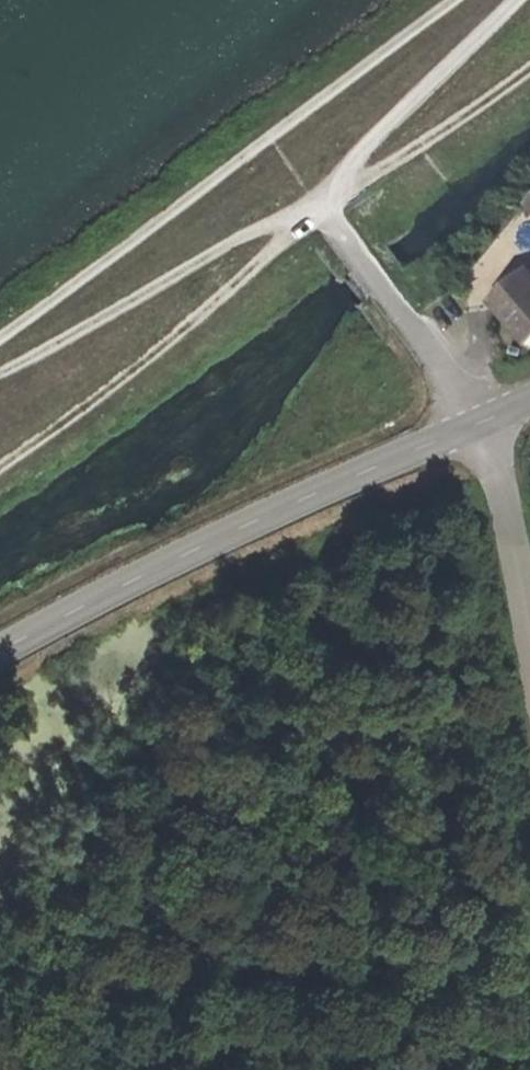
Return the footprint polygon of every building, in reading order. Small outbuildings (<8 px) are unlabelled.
[(492,300),(529,345),(529,271),(529,270),(492,300)]
